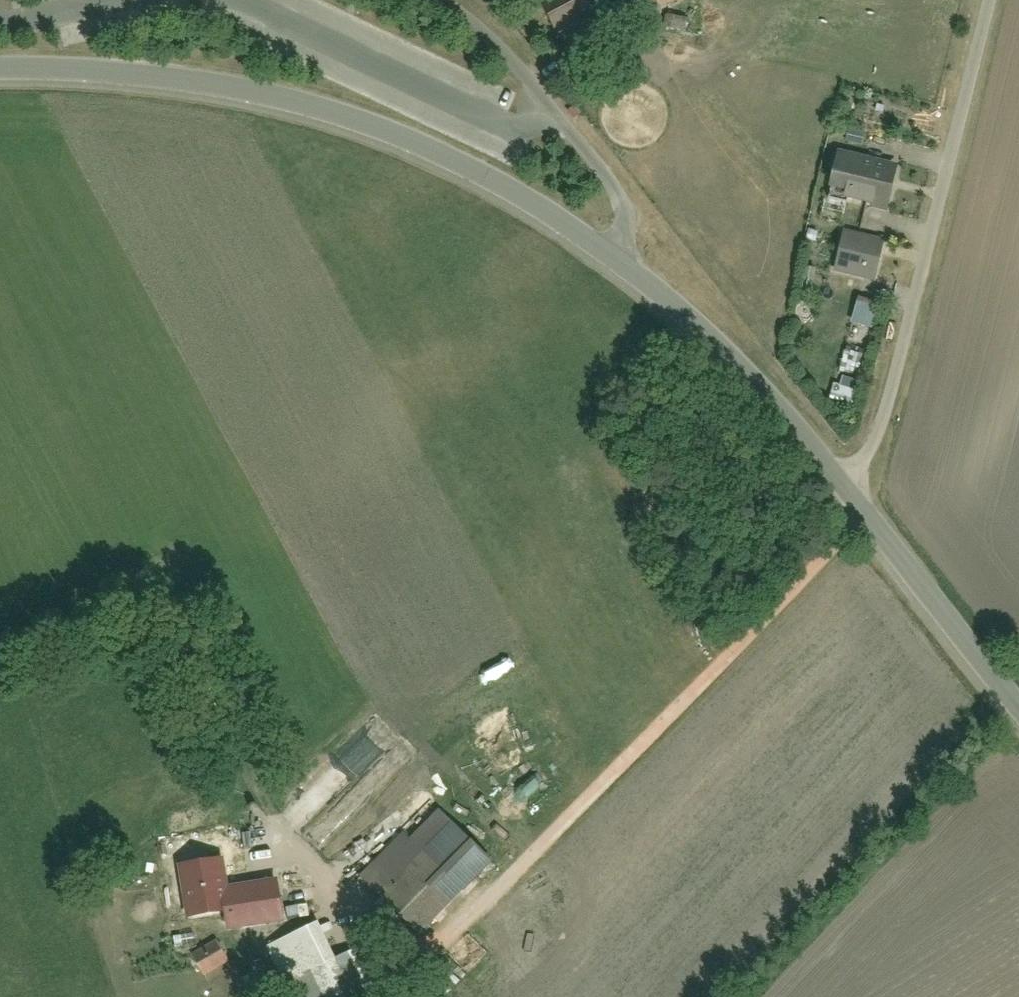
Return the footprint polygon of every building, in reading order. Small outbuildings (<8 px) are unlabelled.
[(572,36),(588,28),(584,21),(594,16),(586,0),(541,0),(558,34),(568,29),(572,36)] [(839,155),(828,199),(847,203),(849,198),(886,207),(896,169),(839,155)] [(891,244),(851,233),(842,266),(883,276),(891,244)] [(405,834),(357,880),(412,938),(461,893),(405,834)] [(187,869),(193,916),(259,907),(262,924),(324,916),(319,879),(258,887),(258,888),(232,892),(228,864),(187,869)] [(274,950),(297,996),(390,996),(366,948),(348,958),(331,923),(274,950)] [(201,958),(208,975),(234,963),(227,947),(201,958)]
